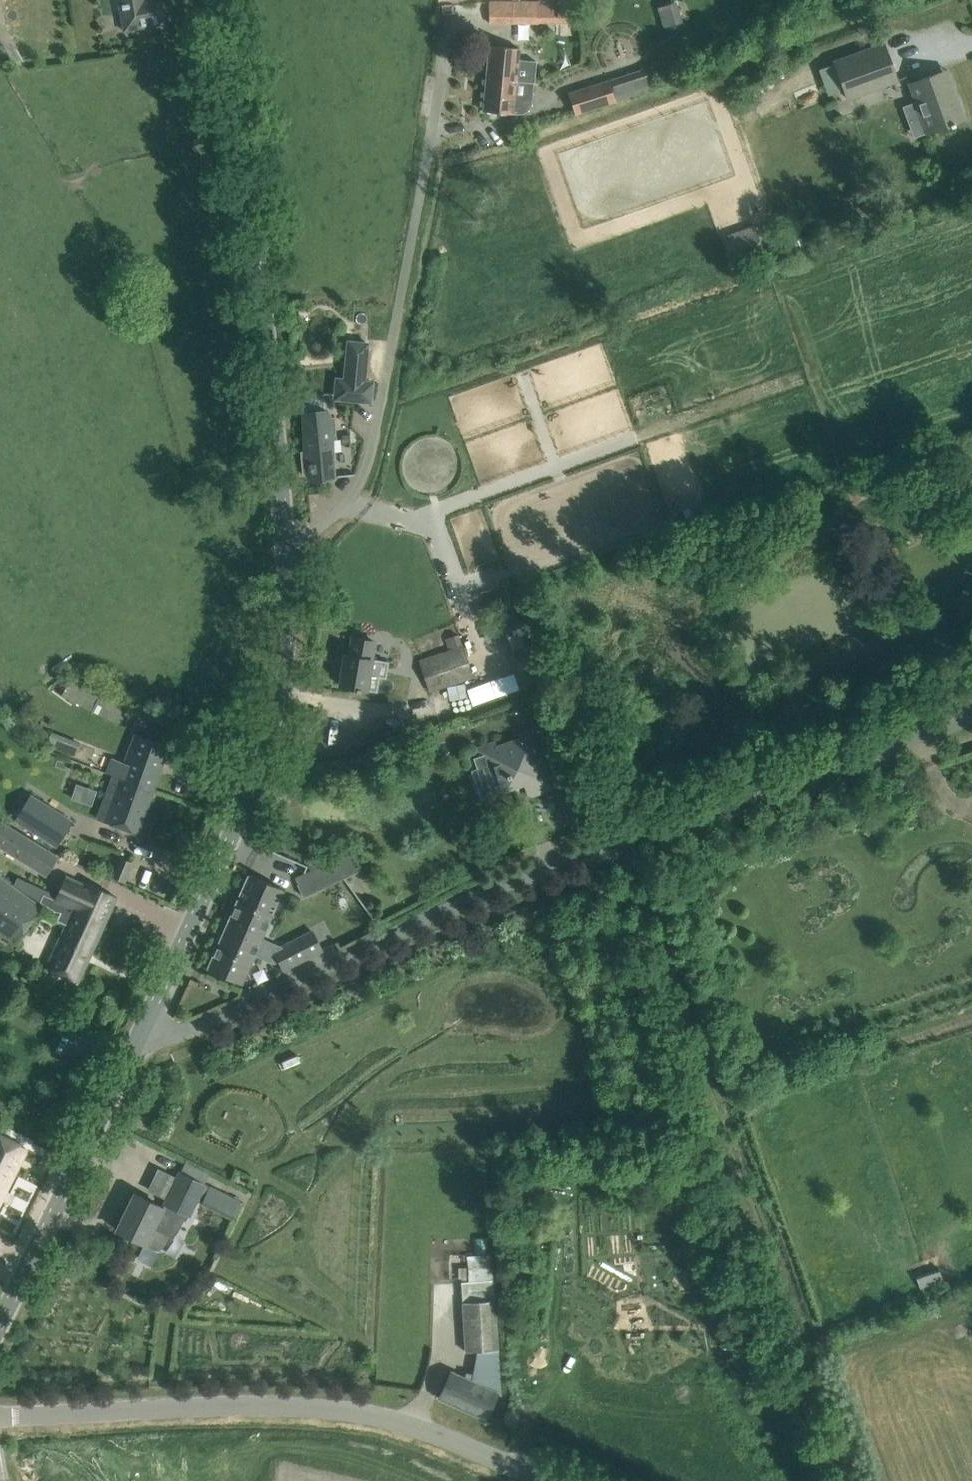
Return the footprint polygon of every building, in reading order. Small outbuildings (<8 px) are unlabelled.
[(143,27),(163,23),(158,0),(118,0),(124,31),(143,27)] [(578,22),(577,1),(489,1),(489,22),(578,22)] [(664,27),(678,22),(673,6),(659,11),(664,27)] [(832,59),(847,99),(896,80),(882,42),(832,59)] [(518,59),(519,48),(489,45),(486,78),(534,83),(536,61),(518,59)] [(651,66),(611,78),(617,99),(658,87),(651,66)] [(909,83),(915,101),(921,116),(926,114),(932,130),(949,124),(950,126),(954,124),(954,122),(964,119),(958,101),(947,69),(909,83)] [(534,83),(486,78),(483,111),(520,114),(522,114),(524,113),(525,113),(527,112),(528,111),(529,109),(530,108),(531,106),(531,105),(533,84),(534,84),(534,83)] [(608,80),(570,92),(576,111),(614,99),(608,80)] [(756,231),(725,242),(732,262),(764,251),(756,231)] [(343,398),(370,401),(372,381),(364,381),(368,343),(348,341),(343,398)] [(310,479),(333,476),(330,439),(337,439),(335,416),(328,417),(327,411),(304,413),(307,450),(300,451),(302,473),(309,473),(310,479)] [(345,654),(340,684),(363,688),(374,690),(377,675),(384,676),(387,662),(371,659),(374,641),(352,637),(348,655),(345,654)] [(474,676),(470,661),(463,643),(419,658),(430,691),(465,679),(474,676)] [(540,681),(528,646),(513,651),(525,687),(540,681)] [(494,742),(476,748),(482,766),(482,767),(487,765),(490,773),(496,790),(497,792),(515,785),(513,781),(522,778),(529,796),(556,786),(549,767),(544,754),(535,727),(520,733),(521,737),(496,747),(494,742)] [(168,745),(136,734),(125,762),(113,758),(108,773),(119,777),(103,821),(137,833),(168,745)] [(89,803),(93,789),(74,784),(70,798),(89,803)] [(30,795),(14,821),(56,847),(73,821),(30,795)] [(0,824),(0,849),(49,878),(59,860),(0,824)] [(303,896),(359,870),(351,853),(296,879),(299,884),(298,885),(303,896)] [(124,882),(133,861),(119,856),(111,876),(124,882)] [(44,893),(40,901),(54,910),(60,910),(70,915),(73,910),(104,924),(116,897),(98,889),(84,883),(65,874),(55,898),(44,893)] [(248,874),(228,919),(263,934),(282,889),(248,874)] [(22,931),(28,935),(35,924),(30,921),(40,907),(0,878),(0,934),(13,944),(22,931)] [(70,915),(60,910),(56,920),(65,924),(46,967),(78,982),(104,924),(73,910),(70,915)] [(209,963),(206,968),(241,983),(254,953),(277,963),(280,962),(274,950),(281,947),(261,938),(263,934),(228,919),(209,963)] [(312,931),(299,938),(308,956),(322,950),(312,931)] [(281,947),(274,950),(280,962),(283,969),(284,968),(308,956),(299,938),(281,947)] [(7,1139),(0,1135),(0,1199),(25,1148),(7,1139)] [(117,1230),(143,1243),(154,1248),(156,1249),(159,1248),(162,1246),(167,1234),(171,1235),(175,1233),(177,1231),(185,1214),(189,1216),(204,1184),(180,1172),(165,1203),(168,1205),(165,1210),(161,1208),(162,1207),(134,1194),(117,1230)] [(239,1202),(209,1186),(202,1200),(232,1216),(239,1202)] [(937,1269),(914,1277),(920,1294),(943,1286),(937,1269)] [(450,1372),(447,1379),(439,1398),(485,1418),(495,1393),(500,1395),(493,1280),(461,1282),(465,1352),(476,1351),(472,1374),(465,1372),(464,1378),(450,1372)]
